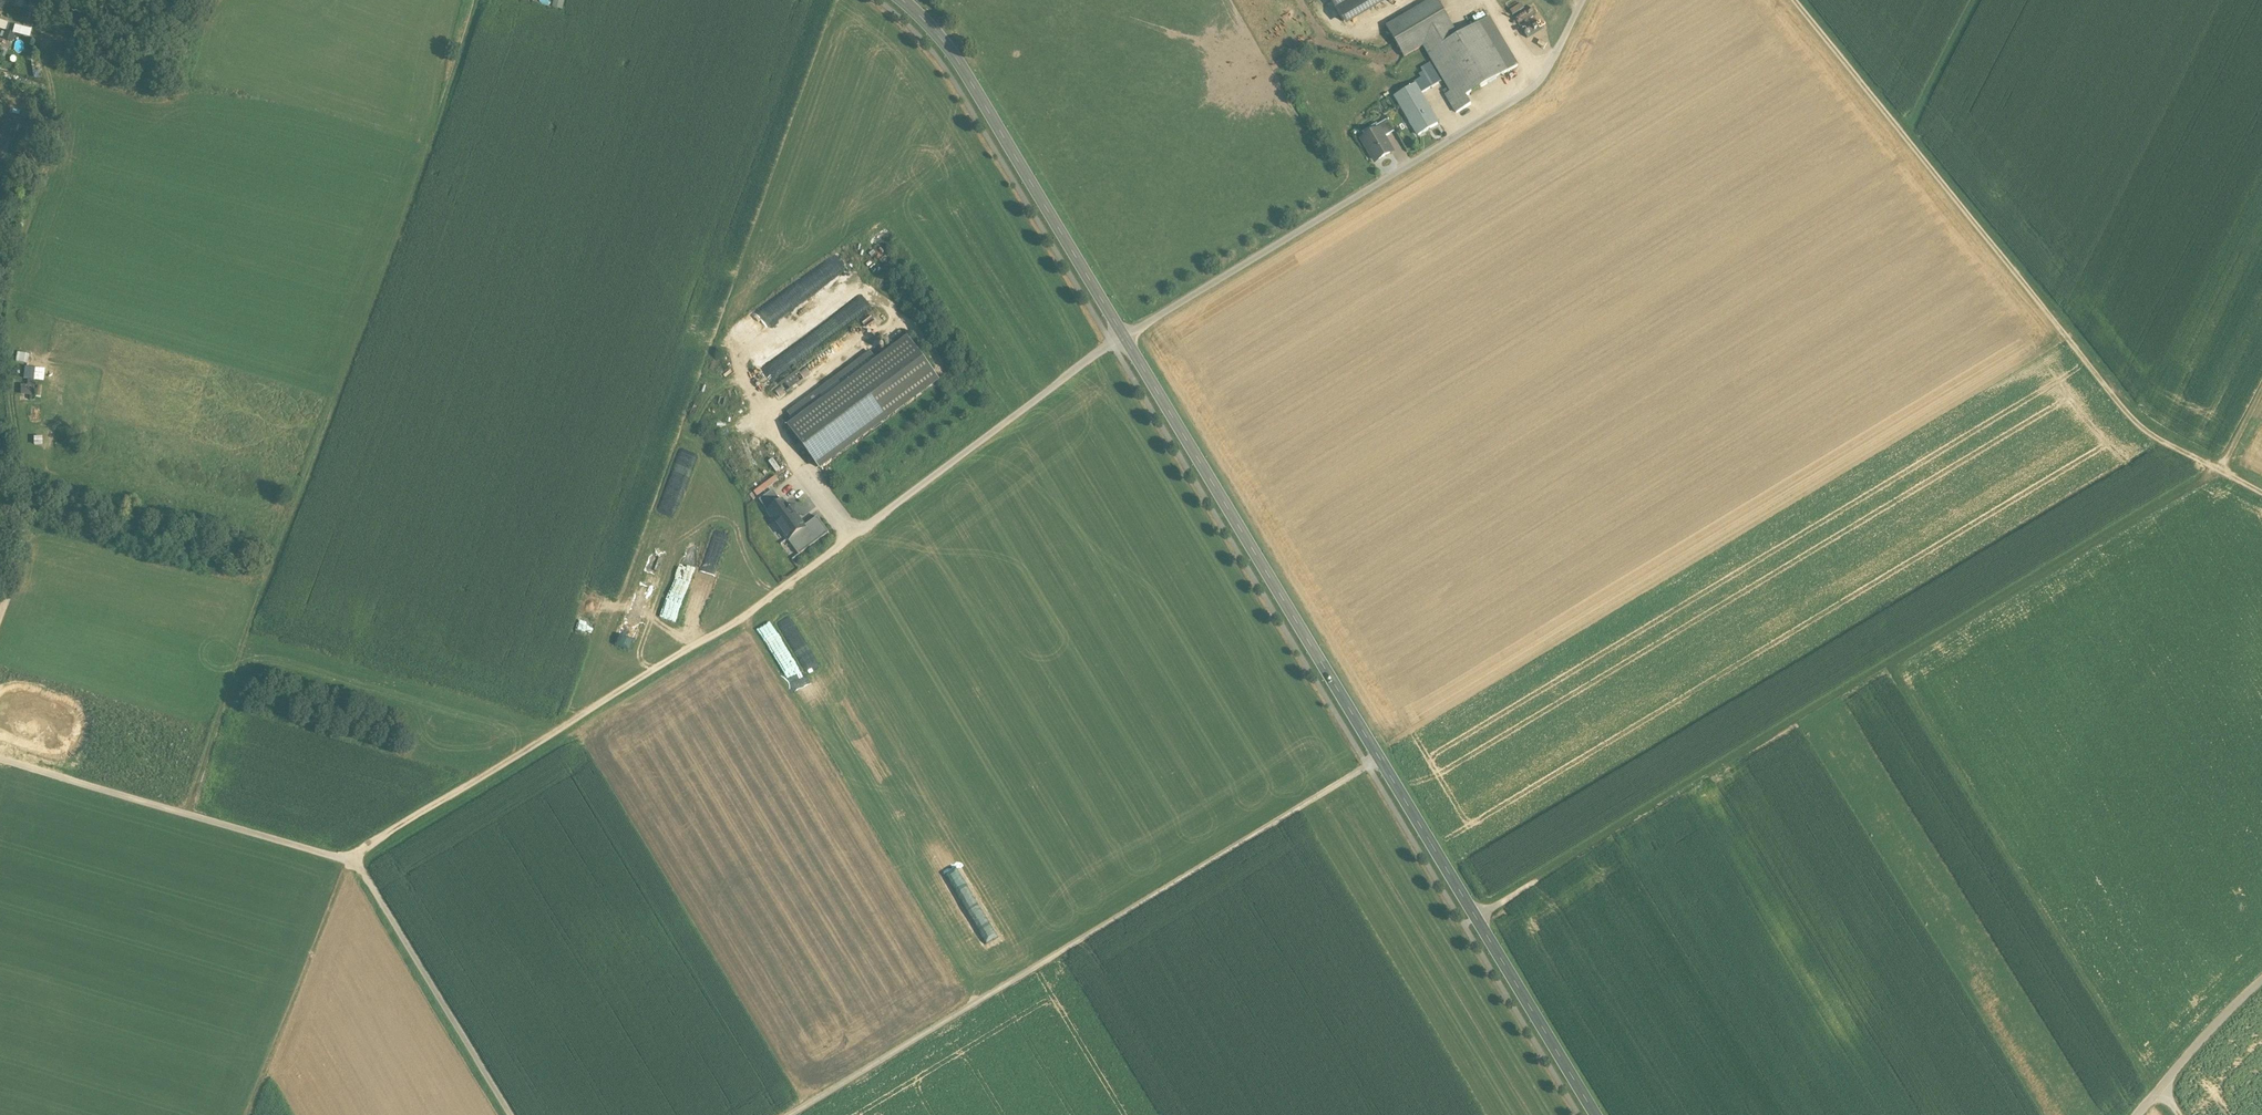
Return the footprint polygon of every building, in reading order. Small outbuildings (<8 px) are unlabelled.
[(563,9),(565,0),(562,0),(554,0),(553,8),(563,9)] [(1346,27),(1393,0),(1330,0),(1346,27)] [(1458,36),(1436,0),(1432,0),(1386,27),(1404,58),(1423,46),(1450,92),(1460,87),(1466,97),(1506,73),(1478,24),(1458,36)] [(1510,12),(1512,16),(1523,10),(1521,5),(1510,12)] [(1515,20),(1518,25),(1535,14),(1532,10),(1515,20)] [(23,27),(32,29),(35,18),(27,16),(23,27)] [(1488,18),(1478,24),(1506,73),(1517,66),(1488,18)] [(1,23),(0,27),(0,31),(12,36),(14,28),(1,23)] [(30,32),(14,28),(12,36),(27,40),(30,32)] [(1547,44),(1540,40),(1537,45),(1544,49),(1547,44)] [(1425,78),(1413,85),(1414,86),(1414,85),(1420,95),(1432,88),(1425,78)] [(1414,86),(1395,97),(1407,118),(1409,117),(1420,135),(1437,124),(1420,95),(1414,85),(1414,86)] [(1450,92),(1445,95),(1456,113),(1471,105),(1466,97),(1460,87),(1450,92)] [(13,138),(17,124),(0,119),(0,135),(13,138)] [(1387,120),(1382,123),(1389,135),(1394,132),(1387,120)] [(1379,132),(1363,141),(1375,161),(1391,152),(1383,139),(1389,135),(1382,123),(1376,127),(1379,132)] [(0,135),(0,160),(3,161),(8,143),(11,143),(13,138),(0,135)] [(840,315),(799,341),(806,352),(847,325),(840,315)] [(795,423),(789,428),(820,470),(938,382),(907,340),(877,362),(795,423)] [(870,353),(789,413),(795,423),(877,362),(870,353)] [(14,363),(26,365),(27,357),(15,355),(14,363)] [(781,385),(789,394),(810,373),(805,368),(800,373),(797,370),(781,385)] [(42,382),(43,370),(24,369),(23,381),(26,381),(32,381),(42,382)] [(19,388),(19,397),(32,397),(32,381),(26,381),(26,388),(19,388)] [(774,459),(770,463),(777,473),(782,470),(774,459)] [(776,476),(755,493),(760,499),(781,482),(776,476)] [(760,501),(769,513),(782,504),(773,492),(760,501)] [(769,513),(788,540),(804,528),(794,514),(795,508),(787,507),(785,508),(782,504),(769,513)] [(787,540),(799,556),(830,534),(818,518),(804,528),(788,540),(787,540)] [(576,630),(591,635),(596,622),(581,616),(576,630)]
